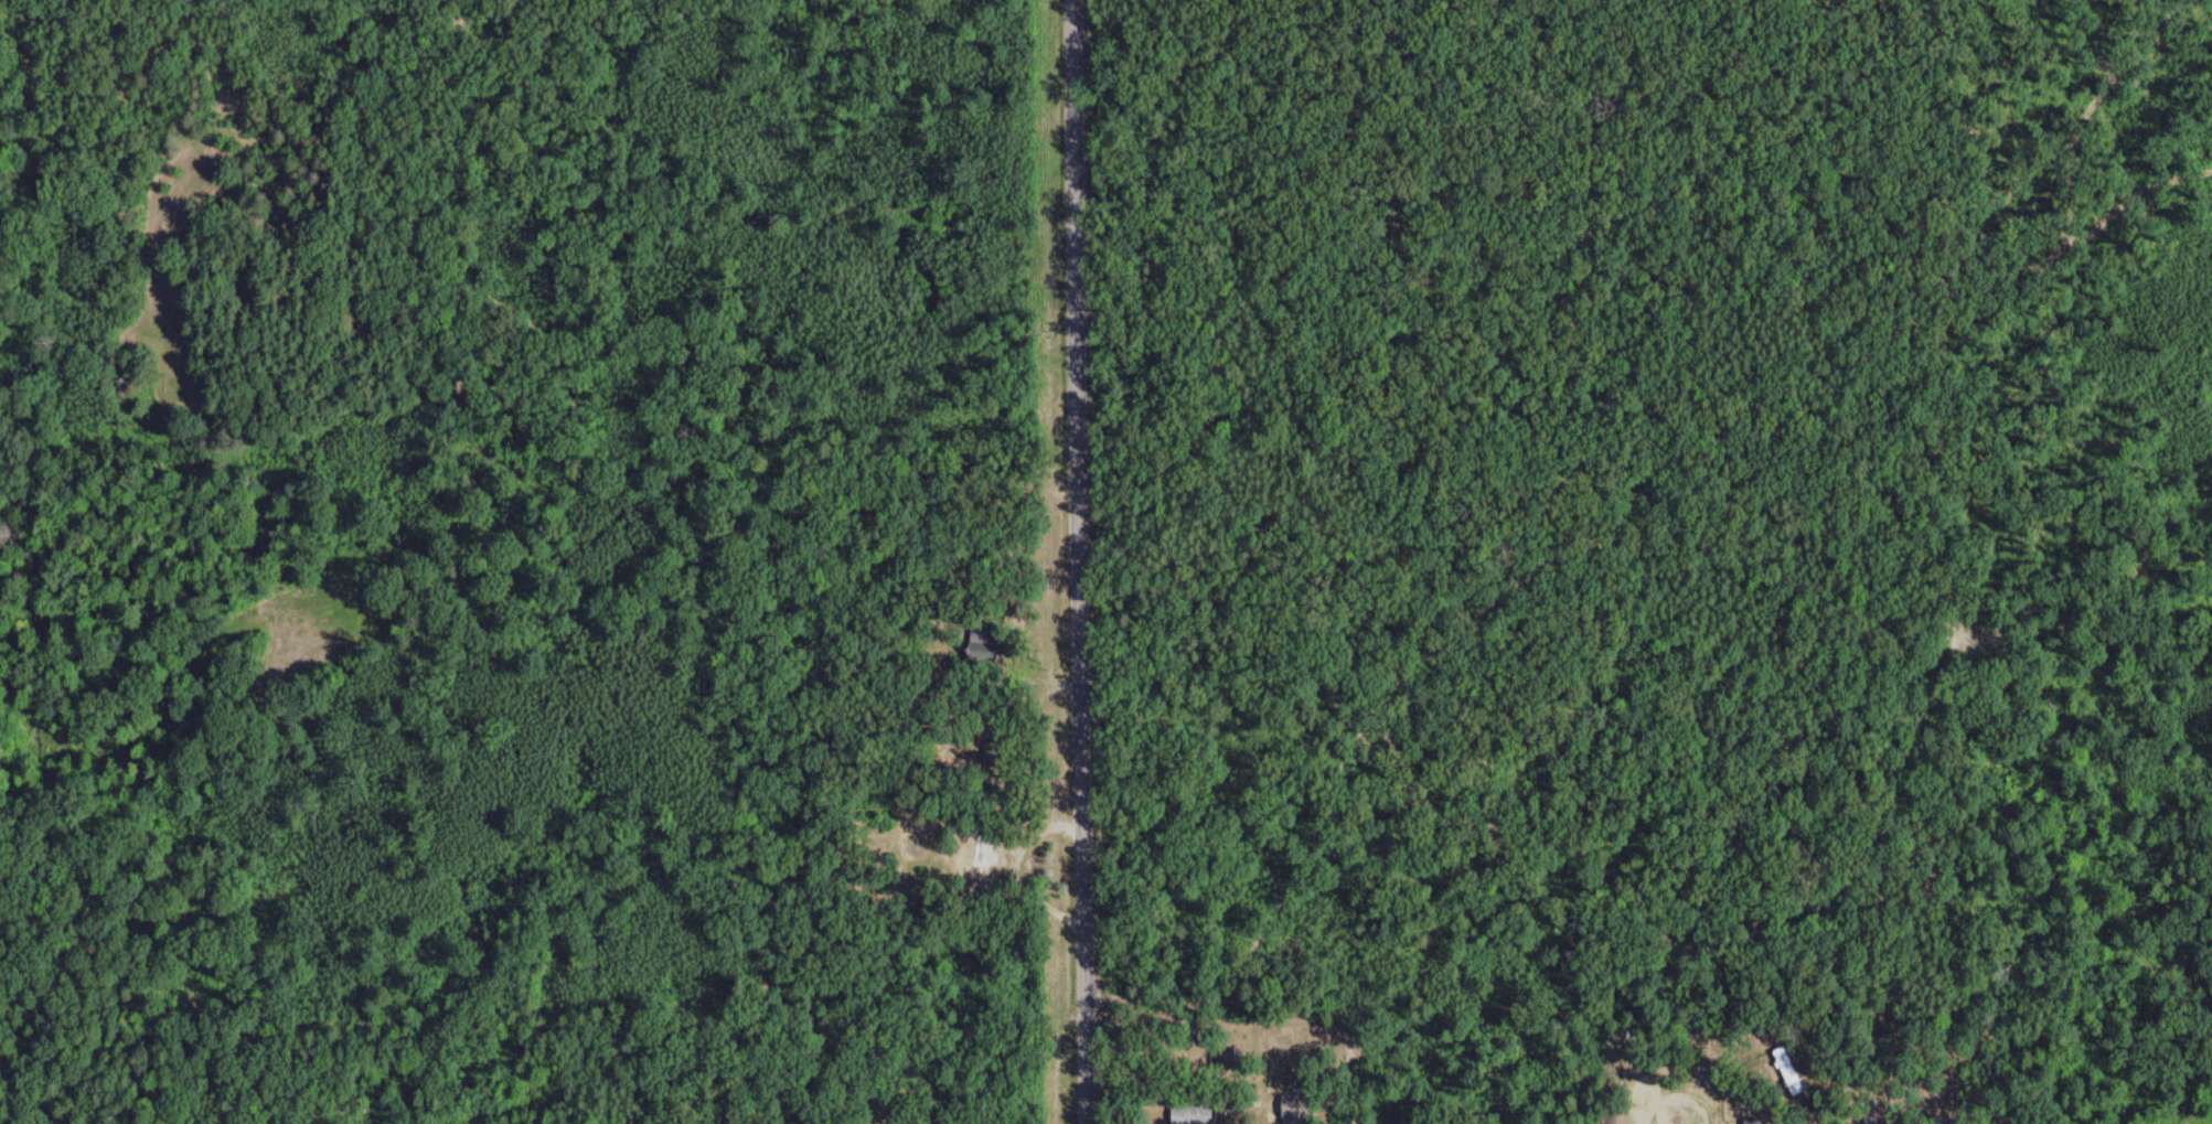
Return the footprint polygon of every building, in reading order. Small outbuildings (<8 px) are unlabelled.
[(988,870),(1003,870),(1003,834),(977,834),(977,880),(988,880),(988,870)] [(1283,1094),(1283,1123),(1313,1123),(1313,1094),(1283,1094)] [(1172,1102),(1172,1123),(1216,1123),(1215,1101),(1172,1102)]
